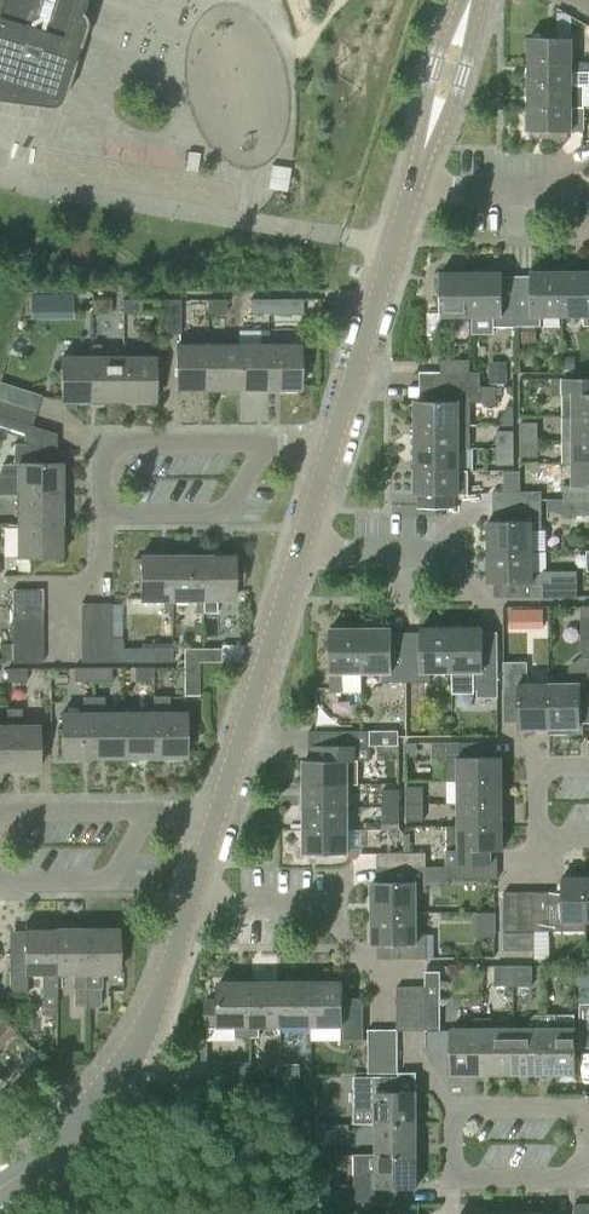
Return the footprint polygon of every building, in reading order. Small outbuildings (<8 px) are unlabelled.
[(52,116),(54,116),(56,115),(58,114),(59,113),(61,112),(62,110),(63,109),(64,107),(87,34),(88,31),(87,27),(85,23),(82,20),(89,0),(0,0),(0,110),(52,116)] [(528,63),(588,64),(588,62),(572,62),(572,40),(528,39),(528,63)] [(528,86),(584,86),(588,86),(588,64),(528,63),(528,86)] [(528,86),(528,110),(572,110),(572,108),(584,109),(584,86),(528,86)] [(572,110),(528,110),(528,132),(532,132),(532,138),(569,138),(569,132),(572,132),(572,110)] [(562,317),(584,317),(584,326),(588,326),(588,273),(562,274),(562,317)] [(450,318),(472,318),(472,274),(440,275),(440,314),(429,314),(429,336),(442,336),(442,326),(450,326),(450,318)] [(494,326),(517,326),(517,276),(503,277),(503,274),(472,274),(472,318),(472,334),(494,334),(494,326)] [(541,317),(562,317),(562,274),(530,274),(530,276),(517,276),(517,326),(541,326),(541,317)] [(206,300),(206,314),(227,314),(227,299),(206,300)] [(250,313),(268,313),(268,299),(250,299),(250,313)] [(268,299),(268,313),(273,313),(273,315),(302,315),(302,299),(268,299)] [(92,300),(92,314),(111,314),(111,300),(92,300)] [(142,314),(142,300),(122,300),(122,314),(142,314)] [(165,300),(165,334),(181,334),(181,300),(165,300)] [(260,346),(238,347),(238,390),(268,390),(268,346),(269,346),(269,330),(260,330),(260,346)] [(92,358),(91,358),(91,403),(122,403),(122,358),(101,358),(101,344),(92,345),(92,358)] [(298,346),(269,346),(268,346),(268,390),(299,390),(298,346)] [(207,390),(207,347),(176,347),(176,390),(207,390)] [(238,347),(207,347),(207,390),(238,390),(238,347)] [(91,403),(91,358),(60,358),(60,403),(91,403)] [(153,358),(122,358),(122,403),(153,403),(153,358)] [(441,372),(441,388),(481,388),(481,386),(480,372),(471,372),(471,359),(441,360),(441,372)] [(489,361),(489,384),(507,384),(507,361),(489,361)] [(563,418),(588,418),(588,379),(553,379),(553,396),(563,396),(563,418)] [(36,411),(40,396),(0,383),(0,400),(36,411)] [(415,402),(416,425),(470,425),(471,403),(496,403),(496,395),(496,387),(481,386),(481,388),(441,388),(442,402),(420,402),(415,402)] [(31,427),(36,411),(0,400),(0,417),(31,427)] [(0,417),(0,431),(27,439),(31,427),(0,417)] [(563,441),(588,441),(588,418),(563,418),(563,441)] [(521,423),(521,441),(538,441),(538,423),(521,423)] [(416,425),(416,449),(460,448),(470,448),(470,425),(416,425)] [(497,431),(497,448),(514,448),(514,431),(497,431)] [(538,441),(521,441),(521,457),(538,457),(538,441)] [(574,464),(588,464),(588,441),(563,441),(563,463),(574,463),(574,464)] [(3,479),(3,495),(17,495),(17,496),(61,496),(61,465),(42,465),(41,444),(14,444),(14,465),(17,465),(17,479),(3,479)] [(416,449),(416,471),(460,471),(460,448),(416,449)] [(514,448),(497,448),(497,465),(514,465),(514,448)] [(564,502),(588,501),(588,464),(574,464),(574,487),(564,487),(564,502)] [(416,471),(416,496),(421,495),(421,508),(454,507),(454,495),(460,495),(460,471),(416,471)] [(493,492),(493,508),(542,507),(542,491),(493,492)] [(17,496),(18,527),(61,527),(61,511),(64,511),(64,500),(61,500),(61,496),(17,496)] [(564,502),(563,516),(588,516),(588,501),(564,502)] [(488,521),(489,552),(532,552),(532,530),(542,530),(542,507),(493,508),(493,521),(488,521)] [(18,527),(18,558),(62,557),(61,527),(18,527)] [(489,552),(489,583),(494,583),(494,598),(505,598),(578,598),(578,574),(543,574),(533,574),(532,552),(489,552)] [(164,612),(172,612),(171,557),(157,557),(157,554),(145,554),(145,558),(140,558),(140,561),(133,561),(133,581),(140,581),(140,602),(164,601),(164,612)] [(171,557),(172,612),(173,612),(173,601),(198,601),(198,614),(203,614),(202,557),(171,557)] [(234,557),(202,557),(203,614),(217,614),(217,601),(234,601),(234,586),(244,585),(244,561),(234,561),(234,557)] [(12,590),(12,606),(43,606),(43,590),(12,590)] [(81,604),(81,621),(112,621),(112,604),(81,604)] [(12,606),(12,621),(43,620),(43,606),(12,606)] [(512,609),(513,630),(529,629),(530,636),(553,635),(551,606),(512,609)] [(12,621),(11,635),(43,634),(43,620),(12,621)] [(81,621),(81,635),(111,635),(112,621),(81,621)] [(371,630),(360,631),(361,692),(362,692),(362,674),(384,674),(384,683),(406,683),(405,645),(391,645),(391,630),(388,630),(388,626),(371,626),(371,630)] [(482,629),(451,630),(451,674),(474,673),(474,681),(498,681),(498,632),(482,632),(482,629)] [(420,644),(405,645),(406,683),(431,682),(431,674),(451,674),(451,630),(420,630),(420,644)] [(361,692),(360,631),(330,631),(330,692),(361,692)] [(11,635),(11,644),(11,649),(43,649),(43,634),(11,635)] [(81,635),(81,650),(111,650),(111,635),(81,635)] [(123,648),(123,637),(112,637),(112,662),(172,662),(172,648),(123,648)] [(588,723),(588,638),(581,638),(581,658),(568,667),(569,685),(550,686),(550,727),(550,733),(568,733),(568,727),(581,726),(581,723),(588,723)] [(11,649),(11,660),(11,664),(43,663),(43,649),(11,649)] [(184,649),(184,663),(199,663),(203,663),(203,649),(184,649)] [(221,649),(203,649),(203,663),(221,663),(221,649)] [(111,650),(81,650),(81,663),(111,663),(111,650)] [(519,727),(550,727),(550,686),(528,686),(527,662),(503,662),(504,723),(519,722),(519,727)] [(199,663),(184,663),(184,696),(200,696),(199,663)] [(134,667),(135,682),(154,681),(154,667),(134,667)] [(7,682),(26,682),(26,668),(7,668),(7,682)] [(92,682),(92,669),(74,669),(74,683),(92,682)] [(111,669),(92,669),(92,682),(111,682),(112,669),(111,669)] [(154,714),(153,758),(185,758),(184,714),(169,714),(169,696),(154,696),(154,714)] [(92,759),(92,697),(83,697),(83,706),(85,706),(85,714),(61,714),(61,759),(92,759)] [(104,697),(92,697),(92,759),(123,759),(123,714),(101,714),(101,706),(104,706),(104,697)] [(7,708),(7,727),(7,771),(38,771),(38,727),(21,727),(21,708),(7,708)] [(154,714),(123,714),(123,759),(153,758),(154,714)] [(309,744),(309,747),(370,747),(371,731),(314,731),(314,744),(309,744)] [(378,731),(371,731),(370,745),(370,746),(379,745),(378,731)] [(448,744),(433,744),(433,759),(447,758),(447,782),(457,781),(457,780),(502,779),(502,756),(500,757),(497,757),(497,743),(448,744)] [(300,760),(301,785),(349,785),(349,784),(358,784),(358,760),(370,760),(370,747),(309,747),(309,760),(300,760)] [(457,781),(458,803),(503,803),(502,779),(457,780),(457,781)] [(301,785),(301,808),(349,807),(349,785),(301,785)] [(406,787),(406,804),(424,804),(423,787),(406,787)] [(382,790),(382,807),(399,807),(399,790),(382,790)] [(458,803),(458,826),(503,825),(503,803),(458,803)] [(424,804),(406,804),(406,821),(424,821),(424,804)] [(301,808),(301,830),(349,830),(349,807),(301,808)] [(399,807),(382,807),(382,824),(400,824),(399,807)] [(449,827),(449,866),(498,865),(498,850),(503,850),(503,825),(458,826),(458,827),(449,827)] [(349,830),(301,830),(301,855),(349,855),(349,830)] [(378,853),(378,867),(427,867),(427,852),(378,853)] [(449,866),(449,880),(494,880),(498,880),(498,865),(449,866)] [(373,882),(374,914),(417,913),(417,891),(427,891),(427,867),(378,867),(378,882),(373,882)] [(586,921),(587,876),(564,876),(563,891),(548,891),(549,931),(586,931),(586,921)] [(505,931),(519,931),(519,891),(505,891),(505,931)] [(519,931),(534,931),(534,891),(519,891),(519,931)] [(534,931),(549,931),(548,891),(534,891),(534,931)] [(479,909),(480,934),(502,934),(502,909),(479,909)] [(417,913),(374,914),(374,945),(378,944),(378,959),(427,958),(427,935),(417,935),(417,913)] [(56,973),(56,930),(24,930),(24,953),(9,954),(10,995),(27,995),(26,974),(43,974),(43,1015),(57,1015),(56,973)] [(86,930),(56,930),(56,973),(57,1015),(57,974),(73,973),(74,1007),(87,1006),(86,930)] [(117,930),(86,930),(87,1006),(101,1006),(100,988),(102,988),(102,973),(117,973),(117,930)] [(536,950),(536,933),(505,934),(506,951),(536,950)] [(495,986),(515,986),(515,966),(495,966),(495,986)] [(515,966),(515,986),(533,986),(533,966),(515,966)] [(425,972),(425,987),(426,1002),(426,1006),(441,1006),(440,972),(425,972)] [(237,1037),(250,1037),(250,982),(220,982),(220,1000),(205,999),(204,1029),(220,1028),(220,1027),(237,1027),(237,1037)] [(260,1027),(282,1027),(282,982),(250,982),(250,1037),(260,1037),(260,1027)] [(282,1027),(313,1027),(312,982),(282,982),(282,1027)] [(312,982),(313,1027),(344,1027),(344,1040),(365,1040),(365,998),(344,998),(344,982),(312,982)] [(397,987),(396,1003),(411,1003),(426,1002),(425,987),(397,987)] [(426,1002),(411,1003),(411,1031),(426,1031),(426,1006),(426,1002)] [(396,1003),(396,1030),(397,1030),(397,1031),(398,1031),(411,1031),(411,1003),(396,1003)] [(580,1004),(580,1048),(588,1048),(588,1004),(580,1004)] [(514,1073),(545,1073),(545,1014),(536,1014),(528,1023),(528,1029),(515,1029),(514,1073)] [(545,1014),(545,1073),(575,1073),(575,1015),(545,1014)] [(16,1031),(3,1018),(0,1021),(0,1047),(16,1031)] [(453,1073),(484,1073),(484,1018),(474,1019),(474,1029),(453,1029),(453,1073)] [(484,1073),(514,1073),(515,1029),(492,1029),(492,1018),(484,1018),(484,1073)] [(368,1031),(368,1060),(383,1060),(383,1030),(367,1030),(367,1031),(368,1031)] [(397,1030),(396,1030),(383,1030),(383,1060),(398,1060),(398,1031),(397,1031),(397,1030)] [(398,1060),(383,1060),(368,1060),(368,1074),(398,1074),(398,1060)] [(263,1078),(281,1078),(281,1064),(263,1064),(263,1078)] [(281,1064),(281,1078),(300,1078),(300,1064),(281,1064)] [(376,1108),(376,1124),(417,1123),(417,1092),(399,1092),(399,1078),(354,1078),(354,1108),(376,1108)] [(376,1124),(376,1154),(417,1154),(417,1123),(376,1124)] [(317,1124),(317,1143),(331,1143),(337,1141),(340,1139),(344,1136),(347,1130),(347,1124),(317,1124)] [(417,1154),(376,1154),(354,1154),(355,1185),(341,1185),(341,1202),(399,1202),(399,1187),(418,1187),(417,1154)] [(574,1213),(588,1213),(588,1203),(574,1204),(574,1213)]
